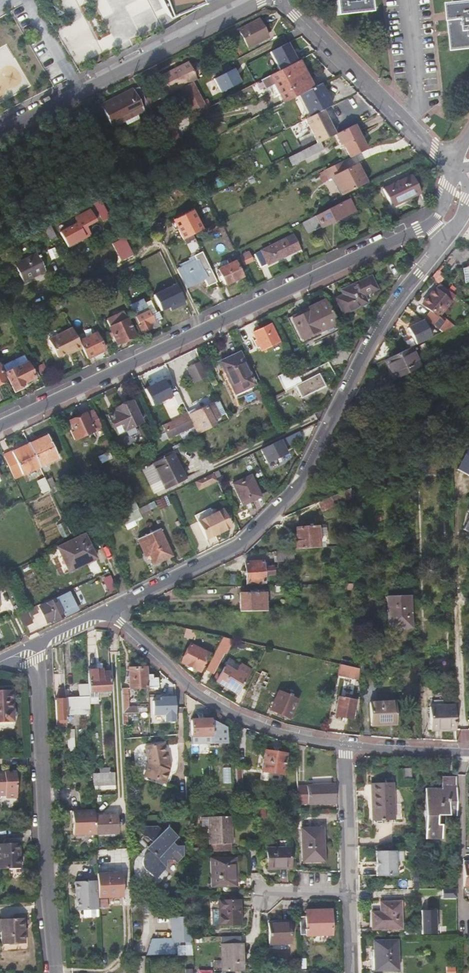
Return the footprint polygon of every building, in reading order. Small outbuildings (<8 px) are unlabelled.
[(167,12),(201,0),(161,0),(167,12)] [(336,15),(370,11),(369,0),(334,0),(336,15)] [(457,47),(468,45),(468,0),(452,2),(457,47)] [(258,18),(238,28),(248,47),(267,37),(258,18)] [(269,48),(272,53),(271,54),(277,65),(293,56),(296,61),(299,59),(300,59),(308,55),(303,45),(291,51),(285,40),(269,48)] [(267,75),(272,85),(281,103),(298,95),(314,86),(300,59),(299,59),(296,61),(277,71),(267,75)] [(187,62),(174,69),(175,70),(188,64),(187,62)] [(196,79),(188,64),(175,70),(174,69),(162,75),(163,78),(170,93),(179,88),(193,81),(196,79)] [(267,75),(277,71),(274,66),(247,79),(250,85),(251,84),(267,75)] [(235,67),(213,77),(221,92),(242,82),(235,67)] [(265,88),(272,85),(267,75),(251,84),(258,97),(267,92),(265,88)] [(170,93),(163,78),(156,81),(164,96),(170,93)] [(207,108),(206,107),(202,99),(193,81),(179,88),(193,115),(207,108)] [(331,105),(320,83),(314,86),(298,95),(309,116),(323,109),(331,105)] [(147,104),(139,87),(133,89),(132,87),(125,91),(125,92),(100,105),(112,127),(124,121),(126,126),(139,119),(136,113),(143,109),(144,111),(149,108),(147,104)] [(237,91),(232,94),(237,103),(241,101),(237,91)] [(206,107),(213,104),(209,96),(202,99),(206,107)] [(331,105),(323,109),(332,127),(351,118),(342,99),(331,105)] [(147,104),(149,108),(167,144),(172,141),(179,137),(167,116),(165,117),(156,100),(147,104)] [(354,124),(334,134),(340,145),(342,144),(349,157),(367,149),(354,124)] [(172,141),(167,144),(174,158),(179,156),(172,141)] [(320,141),(301,151),(304,158),(324,149),(320,141)] [(288,160),(291,165),(300,161),(297,156),(288,160)] [(340,195),(365,182),(356,164),(343,170),(339,162),(322,170),(323,172),(327,180),(332,178),(340,195)] [(327,180),(323,172),(318,175),(322,182),(327,180)] [(411,174),(382,188),(389,204),(399,200),(400,203),(420,193),(411,174)] [(361,192),(352,197),(354,201),(363,197),(361,192)] [(92,201),(102,220),(110,216),(100,197),(92,201)] [(349,198),(314,216),(320,228),(355,210),(349,198)] [(193,234),(203,229),(193,209),(173,220),(183,239),(193,234)] [(86,226),(96,220),(92,212),(75,221),(76,222),(59,231),(68,247),(85,238),(82,231),(87,228),(86,226)] [(308,219),(302,222),(308,233),(313,230),(308,219)] [(49,223),(43,226),(49,239),(56,236),(49,223)] [(301,248),(294,234),(254,253),(260,266),(265,264),(266,265),(301,248)] [(127,242),(124,237),(111,243),(114,249),(116,248),(127,242)] [(127,242),(116,248),(122,260),(133,255),(127,242)] [(216,281),(201,251),(194,255),(196,259),(176,268),(185,287),(204,278),(207,285),(216,281)] [(41,262),(39,257),(36,252),(14,264),(23,282),(45,270),(41,262)] [(237,255),(242,265),(253,260),(249,252),(243,255),(241,253),(237,255)] [(218,268),(225,285),(242,277),(235,261),(218,268)] [(457,271),(459,282),(468,280),(468,269),(457,271)] [(0,273),(4,279),(9,277),(6,270),(0,273)] [(114,280),(115,281),(125,276),(122,270),(112,275),(114,280)] [(112,275),(101,281),(104,285),(114,280),(112,275)] [(369,276),(350,285),(352,289),(342,293),(335,296),(342,313),(366,302),(363,295),(376,289),(369,276)] [(175,284),(152,295),(160,310),(168,306),(170,310),(185,303),(175,284)] [(341,289),(342,293),(352,289),(350,285),(341,289)] [(442,332),(453,326),(439,315),(450,301),(435,288),(423,304),(433,313),(428,320),(433,324),(442,332)] [(340,329),(325,299),(308,308),(309,311),(292,319),(300,339),(318,331),(322,337),(340,329)] [(145,303),(153,320),(156,319),(157,321),(161,319),(158,311),(156,312),(150,300),(145,303)] [(158,324),(156,319),(153,320),(145,303),(144,301),(130,307),(141,332),(158,324)] [(111,331),(113,336),(117,343),(135,335),(123,312),(105,321),(111,331)] [(278,342),(270,323),(251,332),(254,339),(252,340),(256,348),(258,347),(260,350),(278,342)] [(442,332),(433,324),(428,329),(430,331),(433,334),(432,334),(434,336),(442,332)] [(78,341),(71,327),(48,339),(56,357),(66,352),(70,350),(72,352),(81,348),(78,341)] [(81,348),(86,359),(105,350),(96,332),(78,341),(81,348)] [(424,343),(419,346),(422,353),(428,350),(424,343)] [(393,355),(383,360),(392,378),(404,372),(405,373),(419,366),(410,347),(393,355)] [(219,361),(224,372),(234,393),(254,384),(239,352),(219,361)] [(6,371),(5,372),(13,389),(22,385),(22,384),(35,377),(27,361),(6,371)] [(208,376),(201,362),(188,369),(194,382),(208,376)] [(319,374),(298,384),(291,370),(278,377),(284,391),(295,385),(301,397),(324,386),(319,374)] [(163,379),(143,388),(151,405),(171,396),(163,379)] [(108,415),(116,434),(142,422),(131,400),(115,408),(116,410),(108,415)] [(198,434),(217,425),(214,419),(225,414),(219,400),(188,415),(190,419),(174,427),(165,432),(168,438),(193,427),(197,434),(198,434)] [(101,428),(92,409),(68,421),(73,431),(70,432),(73,441),(101,428)] [(171,421),(174,427),(190,419),(188,415),(187,414),(171,421)] [(298,431),(278,440),(282,448),(301,438),(298,431)] [(47,435),(40,438),(39,441),(29,446),(39,466),(58,457),(47,435)] [(457,468),(468,475),(468,445),(457,468)] [(17,448),(2,455),(13,478),(39,466),(29,446),(20,450),(17,448)] [(115,456),(111,449),(97,456),(101,463),(115,456)] [(161,480),(150,486),(154,494),(185,478),(173,453),(152,463),(156,472),(157,471),(161,480)] [(156,472),(152,463),(143,467),(144,471),(143,472),(150,486),(161,480),(157,471),(156,472)] [(232,484),(241,505),(260,496),(251,475),(232,484)] [(49,489),(54,486),(50,477),(45,480),(49,489)] [(45,480),(44,478),(37,481),(42,492),(49,489),(45,480)] [(350,488),(317,502),(321,511),(350,498),(350,488)] [(134,520),(151,512),(152,514),(158,511),(159,512),(167,508),(161,498),(154,501),(148,504),(148,506),(149,508),(132,516),(134,520)] [(137,508),(134,500),(120,506),(124,514),(130,511),(137,508)] [(148,504),(147,503),(137,508),(130,511),(132,516),(149,508),(148,504)] [(196,521),(205,539),(224,530),(231,526),(222,508),(215,511),(196,521)] [(134,520),(132,516),(130,511),(124,514),(119,517),(126,530),(137,525),(134,520)] [(294,549),(319,547),(318,535),(317,528),(317,526),(295,528),(296,539),(293,539),(294,549)] [(136,538),(144,556),(149,554),(153,564),(171,556),(159,528),(136,538)] [(84,534),(57,547),(68,571),(77,567),(76,565),(94,556),(84,534)] [(292,550),(275,551),(276,562),(293,560),(292,550)] [(245,564),(246,583),(264,583),(264,578),(274,577),(274,570),(267,570),(267,565),(263,565),(263,563),(245,564)] [(113,588),(107,575),(102,577),(104,583),(108,590),(113,588)] [(239,611),(266,611),(265,591),(239,592),(239,611)] [(39,607),(46,622),(54,619),(55,620),(63,616),(77,610),(70,593),(56,599),(39,607)] [(386,596),(388,625),(401,625),(401,627),(412,627),(411,595),(386,596)] [(35,606),(27,610),(29,616),(38,612),(35,606)] [(22,626),(30,623),(32,622),(29,616),(26,610),(23,612),(17,615),(22,626)] [(222,652),(229,639),(222,637),(216,649),(222,652)] [(190,643),(181,662),(200,672),(209,654),(190,643)] [(212,656),(218,659),(222,652),(216,649),(212,656)] [(212,656),(205,669),(212,673),(219,660),(218,659),(212,656)] [(223,666),(215,680),(236,693),(250,670),(239,663),(234,672),(223,666)] [(95,670),(88,670),(88,678),(88,683),(89,703),(97,703),(97,693),(110,692),(109,672),(102,672),(101,664),(95,665),(95,670)] [(339,664),(338,672),(346,674),(346,671),(353,672),(354,667),(339,664)] [(146,667),(129,668),(130,688),(158,687),(157,677),(152,678),(151,674),(146,674),(146,667)] [(255,671),(251,681),(265,688),(269,677),(266,676),(267,673),(262,670),(260,674),(255,671)] [(89,703),(88,683),(79,683),(80,698),(65,698),(66,714),(90,712),(89,703)] [(65,698),(65,695),(65,688),(59,688),(59,696),(59,698),(55,698),(56,723),(66,722),(66,714),(65,698)] [(122,713),(127,713),(137,712),(137,706),(128,707),(128,688),(121,688),(122,713)] [(6,690),(0,691),(0,721),(14,720),(13,690),(6,690)] [(171,697),(170,691),(163,691),(164,704),(175,703),(174,697),(171,697)] [(279,691),(270,709),(289,718),(297,700),(279,691)] [(338,697),(334,715),(352,719),(355,700),(338,697)] [(396,724),(395,701),(369,703),(370,726),(396,724)] [(429,708),(429,718),(430,729),(454,729),(453,707),(429,708)] [(226,742),(226,727),(210,719),(190,720),(191,743),(226,742)] [(164,743),(144,747),(147,764),(143,776),(164,783),(168,770),(169,771),(170,766),(168,755),(166,755),(164,743)] [(265,750),(262,770),(283,774),(287,754),(265,750)] [(115,785),(114,772),(109,772),(109,766),(100,766),(99,773),(92,773),(93,785),(115,785)] [(402,778),(411,778),(411,767),(401,768),(402,778)] [(7,796),(7,798),(19,797),(18,771),(8,771),(5,773),(0,773),(0,797),(7,796)] [(456,794),(456,775),(442,775),(442,789),(426,789),(425,800),(425,837),(442,837),(442,825),(436,825),(437,813),(448,814),(456,815),(456,794)] [(371,782),(371,816),(371,820),(394,819),(394,781),(371,782)] [(297,785),(298,803),(335,802),(334,785),(297,785)] [(74,834),(95,834),(94,815),(94,810),(72,811),(74,834)] [(209,826),(209,852),(231,851),(230,816),(220,816),(220,812),(212,812),(212,817),(208,816),(201,817),(201,826),(209,826)] [(94,815),(95,834),(117,833),(116,814),(94,815)] [(139,827),(139,832),(150,842),(144,848),(147,850),(144,853),(143,855),(143,858),(143,861),(144,863),(156,874),(166,863),(166,856),(173,855),(176,859),(184,851),(183,842),(175,842),(171,838),(175,834),(164,824),(160,829),(156,826),(139,827)] [(301,828),(302,861),(323,860),(322,827),(301,828)] [(133,838),(144,848),(150,842),(139,832),(133,838)] [(0,844),(0,869),(20,868),(19,838),(6,838),(6,843),(0,844)] [(269,848),(269,867),(291,867),(291,848),(289,848),(289,840),(281,840),(281,848),(269,848)] [(396,875),(395,850),(376,851),(376,876),(396,875)] [(210,858),(212,887),(236,886),(235,857),(210,858)] [(97,879),(98,897),(123,896),(122,872),(97,873),(97,879)] [(98,897),(97,879),(74,880),(75,893),(79,892),(79,900),(77,900),(77,910),(98,909),(98,897)] [(219,900),(220,908),(213,909),(213,925),(241,924),(240,900),(219,900)] [(380,901),(380,911),(371,911),(371,929),(401,928),(401,900),(380,901)] [(421,933),(436,933),(437,909),(422,908),(421,933)] [(299,915),(299,934),(306,934),(306,935),(331,934),(330,910),(306,911),(306,915),(299,915)] [(25,932),(22,932),(22,927),(24,927),(24,917),(0,918),(0,931),(1,931),(2,945),(25,944),(25,932)] [(269,923),(269,943),(290,942),(289,920),(283,920),(283,922),(269,923)] [(173,954),(172,938),(151,939),(145,955),(173,954)] [(374,940),(374,969),(397,969),(397,940),(374,940)] [(221,944),(221,971),(243,970),(243,943),(221,944)]
